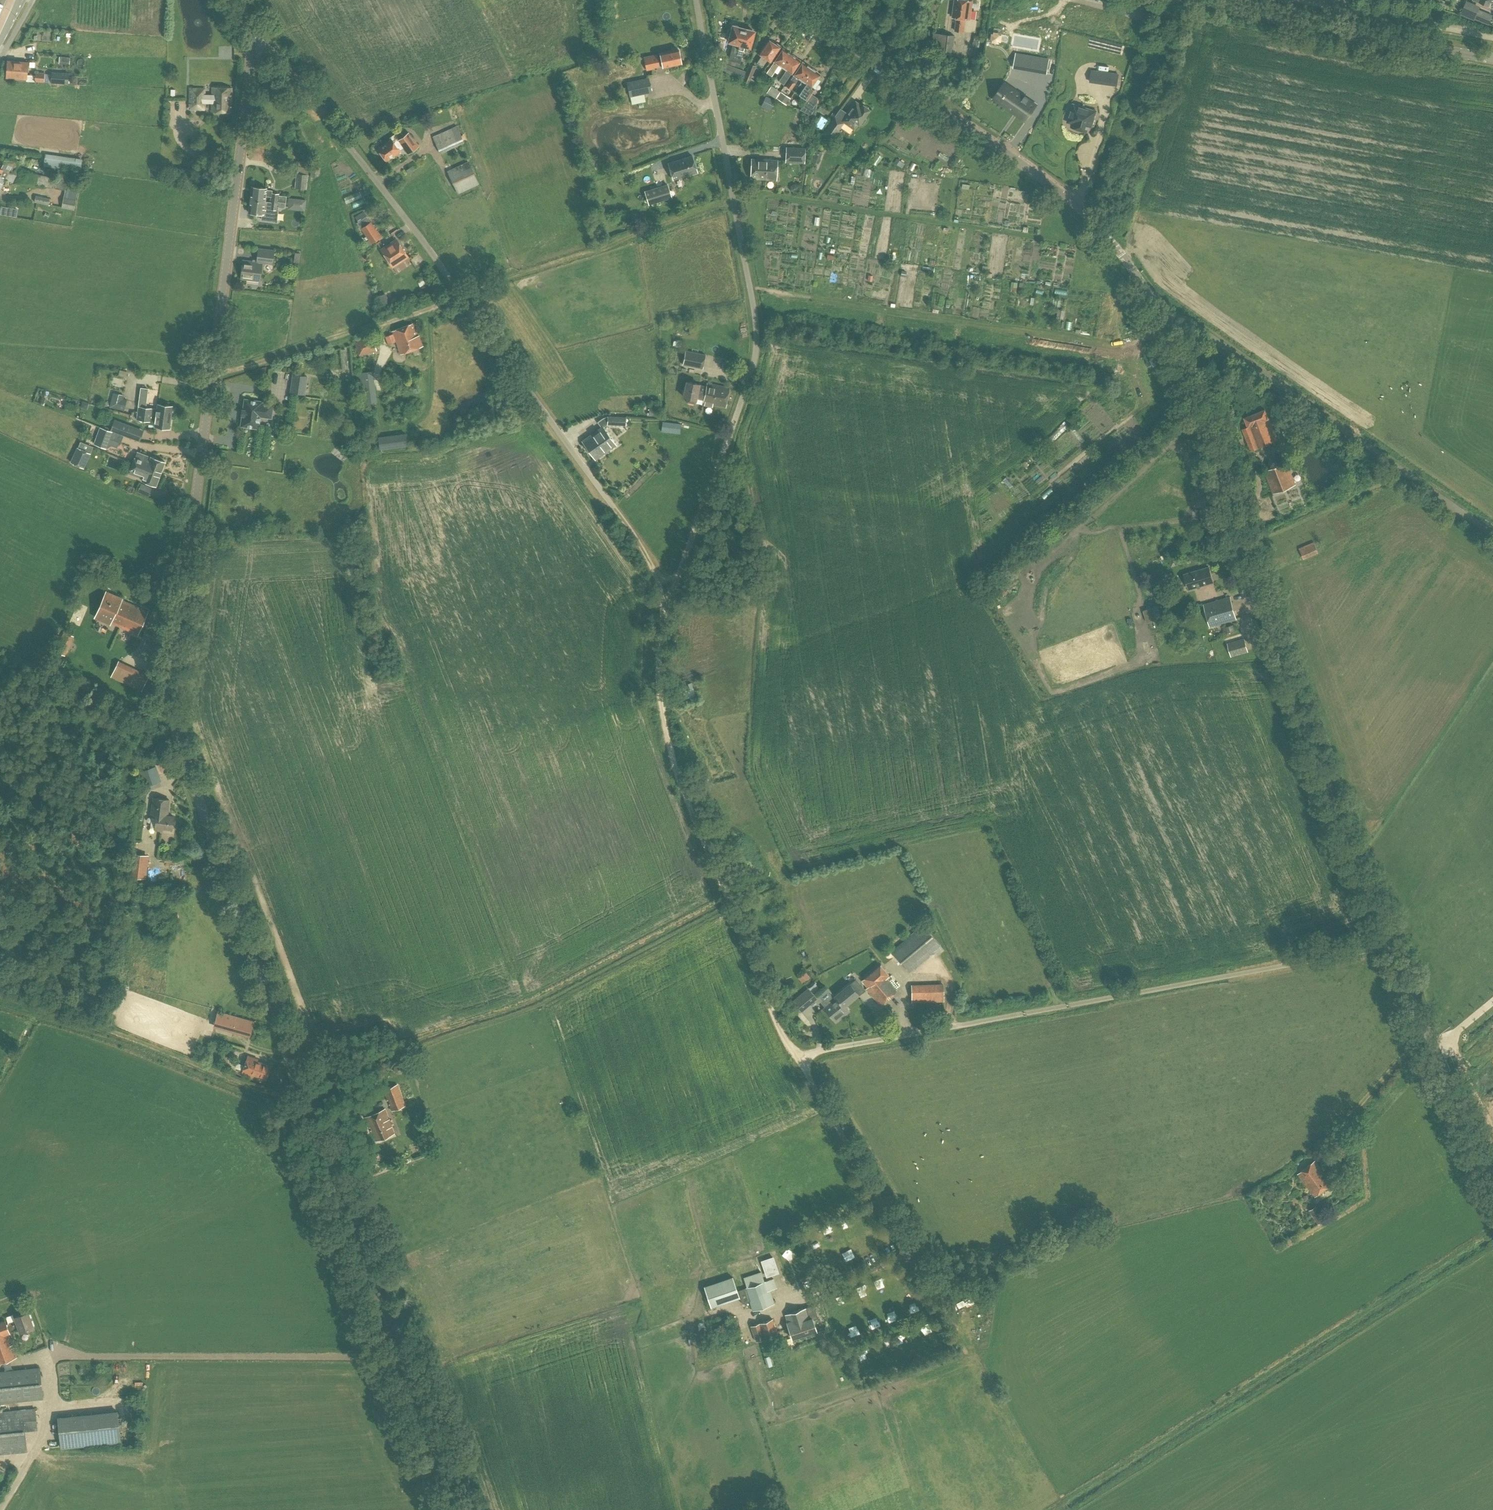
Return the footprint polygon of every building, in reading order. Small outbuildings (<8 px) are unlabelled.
[(972,1),(968,0),(955,0),(952,17),(956,17),(954,31),(964,32),(966,19),(970,19),(972,1)] [(1474,20),(1480,6),(1466,1),(1461,14),(1474,20)] [(726,55),(724,62),(733,65),(735,58),(743,28),(733,25),(728,42),(733,44),(729,56),(726,55)] [(740,61),(741,59),(744,47),(750,48),(754,31),(743,28),(735,58),(733,65),(739,67),(740,61)] [(1001,42),(1002,35),(1001,35),(992,33),(990,33),(989,40),(991,40),(1000,42),(1001,42)] [(952,53),(954,35),(943,34),(940,52),(952,53)] [(769,40),(768,39),(758,53),(761,55),(756,63),(762,67),(767,59),(771,62),(780,47),(779,47),(780,45),(777,43),(776,44),(775,44),(775,42),(771,39),(769,40)] [(782,67),(791,54),(782,48),(774,61),(766,73),(771,76),(779,65),(782,67)] [(681,64),(678,49),(660,53),(660,55),(657,56),(657,54),(643,57),(646,70),(660,67),(663,66),(663,68),(681,64)] [(1013,67),(1027,69),(1029,55),(1016,52),(1013,67)] [(791,73),(800,60),(791,54),(782,67),(786,70),(778,81),(783,84),(791,73)] [(1042,57),(1039,71),(1046,72),(1049,58),(1042,57)] [(7,60),(6,77),(27,78),(27,81),(35,81),(44,82),(45,74),(45,73),(36,72),(35,75),(27,75),(28,62),(7,60)] [(742,80),(746,71),(732,66),(722,62),(719,71),(729,74),(742,80)] [(799,86),(811,68),(802,62),(793,75),(794,75),(786,86),(791,90),(796,83),(795,83),(799,78),(802,80),(798,85),(799,86)] [(754,87),(758,83),(751,78),(756,66),(749,63),(743,81),(749,83),(748,84),(754,87)] [(811,86),(819,74),(811,68),(799,86),(803,88),(798,94),(806,100),(800,110),(814,117),(818,98),(812,94),(815,89),(811,86)] [(51,74),(51,82),(68,84),(69,73),(51,71),(51,74)] [(1112,78),(1118,79),(1118,73),(1103,71),(1102,83),(1111,84),(1112,78)] [(562,80),(573,85),(577,78),(567,72),(562,80)] [(645,101),(644,94),(652,92),(649,77),(626,82),(629,97),(630,97),(631,100),(622,102),(624,110),(633,108),(633,104),(645,101)] [(769,87),(765,84),(767,82),(760,78),(755,87),(761,90),(765,92),(769,87)] [(212,87),(212,94),(205,94),(206,87),(189,87),(188,110),(205,110),(205,103),(212,103),(212,111),(231,112),(232,87),(212,87)] [(1010,87),(1001,100),(1007,105),(1006,107),(1014,113),(1015,112),(1018,114),(1018,115),(1025,120),(1036,105),(1029,100),(1030,99),(1025,95),(1024,96),(1010,87)] [(775,88),(771,95),(775,98),(780,91),(775,88)] [(777,98),(786,105),(791,98),(781,92),(777,97),(777,98)] [(761,106),(769,111),(775,100),(766,96),(761,106)] [(862,106),(856,102),(847,116),(843,122),(834,116),(823,133),(832,139),(844,123),(854,130),(859,124),(863,124),(866,119),(864,116),(869,109),(863,105),(862,106)] [(1092,126),(1097,111),(1074,103),(1070,116),(1075,118),(1073,122),(1072,126),(1087,131),(1089,125),(1092,126)] [(817,110),(825,115),(828,110),(820,105),(817,110)] [(822,130),(829,120),(822,115),(814,125),(822,130)] [(440,154),(465,142),(457,126),(432,136),(440,154)] [(418,145),(409,132),(394,143),(391,139),(377,149),(386,161),(400,151),(398,148),(401,146),(407,154),(418,145)] [(804,163),(805,148),(786,147),(785,162),(804,163)] [(877,165),(883,168),(888,157),(882,154),(877,165)] [(673,179),(697,172),(692,155),(668,163),(673,179)] [(776,179),(777,160),(751,159),(750,178),(776,179)] [(18,166),(20,161),(5,160),(1,168),(0,168),(0,176),(6,179),(11,182),(10,183),(24,183),(59,189),(62,172),(58,171),(57,177),(31,173),(18,166)] [(457,194),(479,184),(468,161),(447,170),(457,194)] [(321,166),(320,166),(316,166),(316,169),(311,169),(310,177),(312,177),(315,177),(320,175),(321,166)] [(308,174),(309,167),(307,167),(298,167),(297,173),(296,173),(295,188),(307,189),(308,174)] [(62,172),(59,189),(66,190),(69,173),(62,172)] [(649,205),(672,197),(668,183),(644,191),(649,205)] [(287,196),(279,195),(279,194),(272,193),(272,190),(266,189),(267,188),(252,186),(250,200),(265,201),(266,196),(271,196),(270,202),(278,203),(278,202),(286,203),(287,196)] [(74,210),(77,192),(65,190),(61,207),(74,210)] [(49,205),(50,198),(36,195),(34,202),(49,205)] [(306,200),(293,199),(292,205),(305,207),(306,200)] [(270,202),(265,201),(250,200),(249,213),(262,214),(262,216),(271,217),(272,209),(278,210),(278,203),(270,202)] [(1,206),(0,211),(0,214),(15,217),(17,208),(1,206)] [(370,222),(366,216),(356,223),(361,229),(371,244),(382,237),(371,221),(370,222)] [(392,267),(408,256),(397,239),(381,249),(392,267)] [(273,265),(275,250),(258,248),(256,261),(243,260),(240,279),(260,281),(262,263),(273,265)] [(428,277),(418,282),(420,286),(430,281),(428,277)] [(1019,301),(1020,290),(1013,288),(1011,300),(1019,301)] [(381,306),(389,303),(386,293),(378,296),(381,306)] [(417,336),(412,323),(392,331),(401,354),(423,346),(419,335),(417,336)] [(948,332),(946,345),(959,346),(961,334),(960,334),(960,331),(955,330),(954,333),(948,332)] [(359,356),(369,353),(376,351),(372,336),(355,341),(359,356)] [(703,369),(705,356),(706,354),(685,350),(682,365),(703,369)] [(356,373),(360,403),(377,401),(373,371),(364,372),(356,373)] [(304,394),(306,382),(307,376),(293,374),(292,380),(291,392),(304,394)] [(700,384),(686,381),(683,396),(688,397),(687,402),(696,404),(697,398),(703,399),(703,403),(704,403),(704,405),(712,407),(713,405),(726,408),(730,387),(707,382),(706,386),(699,384),(700,384)] [(123,394),(112,392),(109,406),(124,410),(126,399),(122,398),(123,394)] [(271,418),(273,404),(262,403),(262,402),(245,399),(243,409),(242,409),(241,415),(242,415),(241,426),(258,428),(260,416),(271,418)] [(171,417),(173,406),(158,404),(157,408),(138,406),(137,413),(159,415),(171,417)] [(649,415),(660,415),(660,404),(649,404),(649,415)] [(1268,419),(1264,409),(1244,418),(1247,426),(1242,428),(1251,451),(1278,440),(1272,425),(1268,419)] [(171,417),(159,415),(137,413),(136,419),(148,421),(148,424),(155,425),(155,426),(170,428),(171,417)] [(626,425),(626,417),(608,416),(607,424),(626,425)] [(114,419),(110,431),(124,435),(140,441),(144,430),(114,419)] [(681,424),(663,422),(661,432),(680,434),(681,424)] [(100,427),(94,444),(106,449),(110,439),(121,443),(124,435),(110,431),(100,427)] [(595,459),(615,445),(603,427),(583,441),(595,459)] [(1077,428),(1073,431),(1085,445),(1089,441),(1077,428)] [(406,433),(398,434),(379,437),(380,449),(408,444),(406,433)] [(77,447),(70,462),(84,469),(91,453),(90,453),(93,447),(80,441),(78,447),(77,447)] [(133,463),(135,464),(161,474),(165,462),(151,456),(137,451),(133,463)] [(1273,494),(1296,485),(1287,462),(1264,471),(1273,494)] [(161,474),(135,464),(133,463),(129,474),(142,479),(142,480),(156,486),(161,474)] [(1303,559),(1319,553),(1314,542),(1299,548),(1303,559)] [(1189,589),(1213,582),(1209,567),(1184,574),(1189,589)] [(138,635),(149,611),(122,599),(123,598),(106,591),(94,617),(111,624),(112,623),(138,635)] [(1210,627),(1237,619),(1230,596),(1204,604),(1210,627)] [(65,655),(70,644),(73,636),(71,635),(64,632),(56,651),(59,652),(65,655)] [(1227,643),(1231,656),(1247,651),(1243,639),(1227,643)] [(142,690),(149,675),(144,673),(119,660),(111,676),(137,688),(142,690)] [(145,786),(161,781),(154,760),(138,765),(145,786)] [(172,829),(174,816),(168,815),(170,799),(152,797),(150,816),(156,817),(155,830),(162,830),(163,828),(172,829)] [(147,854),(132,852),(129,876),(145,877),(147,854)] [(909,973),(941,946),(923,924),(891,951),(909,973)] [(879,1005),(897,990),(886,977),(888,974),(880,964),(861,981),(867,988),(866,989),(879,1005)] [(809,972),(802,977),(807,984),(814,979),(809,972)] [(865,990),(856,979),(850,984),(835,996),(833,994),(823,1003),(826,1007),(825,1008),(836,1022),(846,1014),(845,1012),(847,1010),(844,1006),(858,994),(859,995),(865,990)] [(911,1003),(944,1002),(943,983),(911,984),(911,1003)] [(800,1011),(816,998),(808,989),(793,1002),(800,1011)] [(250,1034),(253,1022),(219,1012),(215,1024),(250,1034)] [(266,1079),(271,1065),(257,1061),(257,1059),(248,1056),(242,1073),(252,1076),(252,1074),(266,1079)] [(1478,1084),(1488,1097),(1492,1093),(1492,1073),(1478,1084)] [(392,1111),(406,1106),(398,1084),(383,1089),(392,1111)] [(375,1141),(395,1133),(385,1109),(365,1117),(375,1141)] [(1347,1150),(1341,1146),(1338,1150),(1344,1155),(1347,1150)] [(1315,1196),(1332,1183),(1315,1161),(1298,1174),(1315,1196)] [(1318,1224),(1325,1219),(1316,1205),(1309,1210),(1318,1224)] [(778,1273),(773,1256),(761,1260),(766,1277),(778,1273)] [(746,1287),(737,1290),(740,1297),(742,1304),(749,1301),(752,1311),(775,1304),(770,1290),(777,1288),(774,1278),(764,1281),(761,1272),(743,1278),(746,1287)] [(704,1286),(710,1307),(711,1306),(718,1304),(711,1284),(704,1286)] [(788,1322),(787,1322),(792,1338),(816,1330),(812,1317),(810,1318),(809,1315),(816,1312),(814,1305),(807,1307),(785,1314),(788,1322)] [(28,1312),(15,1317),(16,1320),(6,1323),(5,1320),(0,1322),(0,1363),(18,1357),(8,1333),(10,1333),(10,1332),(19,1329),(20,1332),(34,1327),(28,1312)] [(755,1341),(764,1339),(778,1334),(773,1318),(750,1325),(755,1341)] [(780,1375),(787,1373),(783,1355),(775,1357),(780,1375)] [(44,1398),(40,1368),(0,1373),(0,1403),(44,1398)] [(27,1452),(25,1431),(38,1430),(35,1408),(0,1411),(0,1454),(27,1452)] [(61,1448),(121,1442),(118,1410),(58,1416),(61,1448)]
